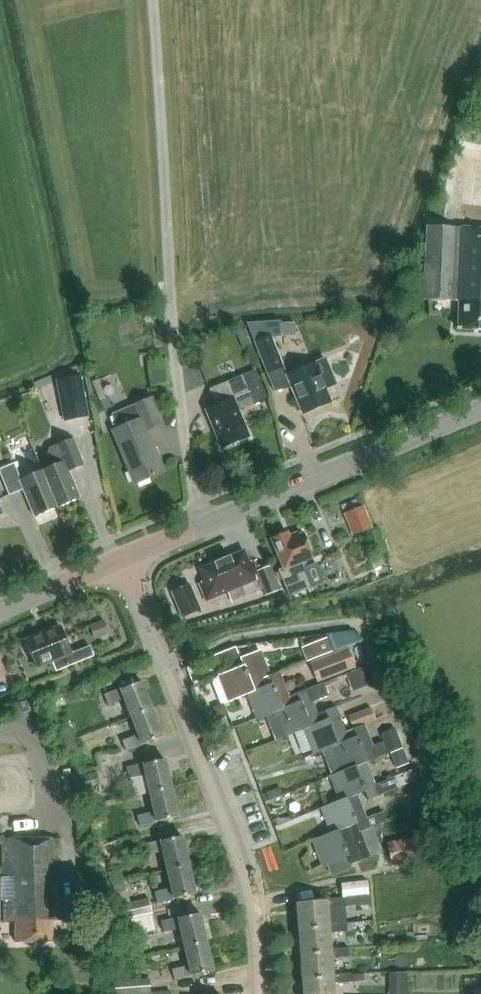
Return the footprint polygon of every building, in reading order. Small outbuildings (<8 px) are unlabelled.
[(427,227),(425,299),(453,300),(454,300),(457,300),(459,301),(458,328),(480,329),(480,230),(427,227)] [(267,373),(284,366),(272,337),(281,337),(280,320),(246,323),(254,341),(267,373)] [(325,357),(286,374),(304,414),(332,402),(326,388),(336,383),(325,357)] [(250,436),(239,410),(253,404),(252,402),(266,397),(255,370),(209,390),(216,406),(207,410),(222,447),(250,436)] [(81,376),(57,380),(65,420),(89,415),(81,376)] [(147,430),(163,423),(152,397),(112,413),(118,428),(113,430),(135,484),(164,472),(147,430)] [(57,445),(64,462),(43,470),(58,507),(80,498),(69,471),(84,465),(73,439),(57,445)] [(58,507),(43,470),(21,479),(15,463),(0,469),(0,472),(9,495),(24,489),(36,516),(58,507)] [(355,521),(360,533),(373,528),(363,504),(344,511),(349,523),(355,521)] [(272,540),(284,569),(279,571),(290,596),(312,587),(312,586),(322,582),(323,579),(316,561),(313,560),(303,564),(302,561),(312,556),(311,552),(311,551),(309,546),(308,546),(303,534),(291,539),(288,533),(272,540)] [(207,600),(227,592),(259,578),(266,596),(281,590),(271,566),(258,571),(253,561),(249,561),(244,551),(200,569),(205,581),(199,583),(207,600)] [(181,618),(201,610),(190,584),(170,592),(181,618)] [(90,645),(72,652),(61,626),(25,640),(36,667),(51,661),(55,671),(95,655),(90,645)] [(307,661),(333,651),(327,638),(302,648),(307,661)] [(355,667),(347,647),(310,662),(317,682),(355,667)] [(262,650),(254,653),(243,657),(246,664),(222,673),(232,699),(250,692),(266,686),(266,685),(274,682),(271,674),(262,650)] [(372,683),(366,667),(345,674),(352,691),(372,683)] [(289,696),(279,671),(271,674),(274,682),(266,685),(266,686),(250,692),(260,717),(278,710),(294,704),(294,703),(302,700),(299,692),(289,696)] [(131,679),(91,694),(100,715),(139,700),(131,679)] [(327,710),(319,713),(314,701),(328,696),(324,683),(299,692),(302,700),(294,703),(294,704),(278,710),(288,735),(306,728),(322,722),(322,721),(330,718),(327,710)] [(139,700),(100,715),(107,735),(147,720),(139,700)] [(355,728),(347,731),(338,706),(327,710),(330,718),(322,721),(322,722),(306,728),(316,753),(334,746),(350,740),(350,739),(358,736),(355,728)] [(375,719),(370,707),(348,716),(353,728),(375,719)] [(147,720),(107,735),(115,756),(155,740),(147,720)] [(384,742),(374,745),(365,724),(355,728),(358,736),(350,739),(350,740),(334,746),(343,770),(367,762),(388,754),(384,742)] [(381,734),(384,742),(388,754),(390,754),(403,749),(395,729),(381,734)] [(155,740),(115,756),(123,776),(162,761),(155,740)] [(408,763),(403,749),(390,754),(395,768),(408,763)] [(162,761),(123,776),(130,796),(170,781),(162,761)] [(375,784),(367,762),(343,770),(332,774),(341,799),(341,800),(358,794),(366,791),(369,799),(397,789),(393,778),(375,784)] [(170,781),(130,796),(139,817),(178,802),(170,781)] [(359,831),(370,827),(387,821),(384,812),(367,818),(358,794),(341,800),(341,799),(323,806),(332,831),(332,832),(348,826),(356,823),(359,831)] [(350,863),(361,859),(369,856),(359,831),(356,823),(348,826),(332,832),(332,831),(313,838),(323,864),(347,855),(350,863)] [(426,859),(422,836),(387,842),(391,865),(426,859)] [(60,921),(60,839),(10,839),(10,841),(2,841),(2,877),(13,876),(13,901),(2,901),(2,922),(15,922),(15,942),(53,942),(53,921),(60,921)] [(367,881),(341,883),(342,897),(344,897),(369,895),(367,881)] [(190,883),(148,888),(151,915),(193,911),(190,883)] [(369,895),(344,897),(345,906),(370,904),(369,895)] [(328,908),(345,906),(344,897),(342,897),(327,898),(328,902),(297,904),(299,930),(330,927),(329,924),(328,908)] [(193,911),(151,915),(154,941),(196,937),(193,911)] [(332,953),(331,949),(330,933),(347,932),(347,923),(329,924),(330,927),(299,930),(301,955),(332,953)] [(196,937),(154,941),(156,968),(198,963),(196,937)] [(334,978),(333,974),(332,958),(349,957),(349,947),(331,949),(332,953),(301,955),(303,980),(334,978)] [(156,968),(159,993),(168,993),(201,991),(198,963),(156,968)] [(391,993),(411,993),(411,969),(392,969),(391,993)] [(303,980),(304,993),(335,993),(334,983),(352,981),(351,973),(333,974),(334,978),(303,980)]
